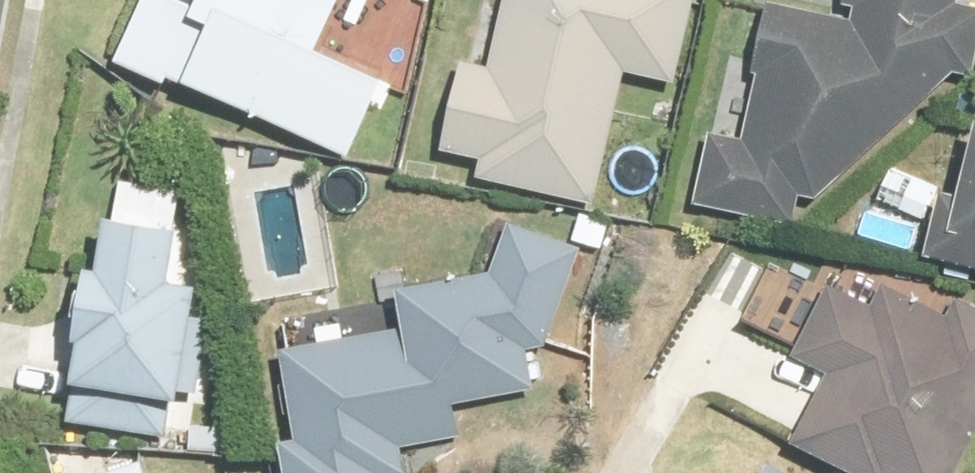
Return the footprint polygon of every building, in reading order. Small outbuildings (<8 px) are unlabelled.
[(318,48),(341,0),(145,0),(116,59),(182,91),(188,78),(351,157),(388,81),(318,48)] [(501,65),(462,57),(445,151),(483,158),(480,179),(596,201),(620,70),(676,81),(691,0),(513,0),(501,65)] [(831,14),(777,0),(770,0),(746,135),(713,130),(698,203),(793,223),(974,65),(974,0),(838,0),(831,14)] [(944,259),(974,267),(974,135),(944,259)] [(197,316),(200,283),(176,281),(184,187),(120,181),(116,220),(107,219),(103,271),(89,270),(79,389),(190,399),(191,391),(206,392),(212,317),(197,316)] [(493,274),(400,291),(406,326),(282,348),(298,438),(284,441),(290,472),(406,472),(401,444),(459,433),(453,404),(552,384),(543,333),(581,248),(515,226),(493,274)] [(957,299),(949,314),(891,283),(877,308),(834,285),(797,352),(829,369),(794,432),(869,472),(952,472),(974,431),(974,309),(957,299)] [(145,459),(101,472),(150,472),(145,459)] [(769,463),(763,472),(787,472),(769,463)]
